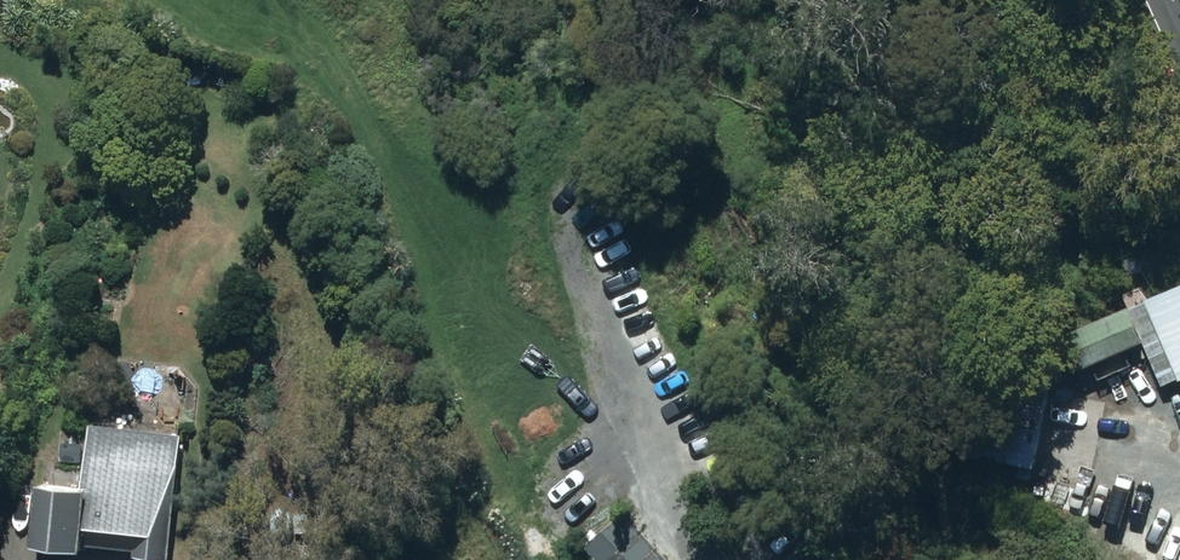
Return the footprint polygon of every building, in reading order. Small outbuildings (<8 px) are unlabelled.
[(325,184),(314,193),(320,200),(331,191),(325,184)] [(1122,290),(1161,380),(1179,373),(1179,376),(1179,280),(1147,295),(1141,282),(1122,290)] [(1072,366),(1142,337),(1126,302),(1057,331),(1072,366)] [(226,338),(245,339),(245,328),(226,327),(226,338)] [(980,349),(959,448),(1033,463),(1053,364),(980,349)] [(52,550),(100,556),(101,548),(145,553),(144,559),(151,559),(178,559),(195,437),(105,426),(97,494),(59,490),(52,550)] [(1017,473),(1029,475),(1031,466),(1018,464),(1017,473)] [(586,543),(601,559),(666,559),(621,511),(586,543)]
